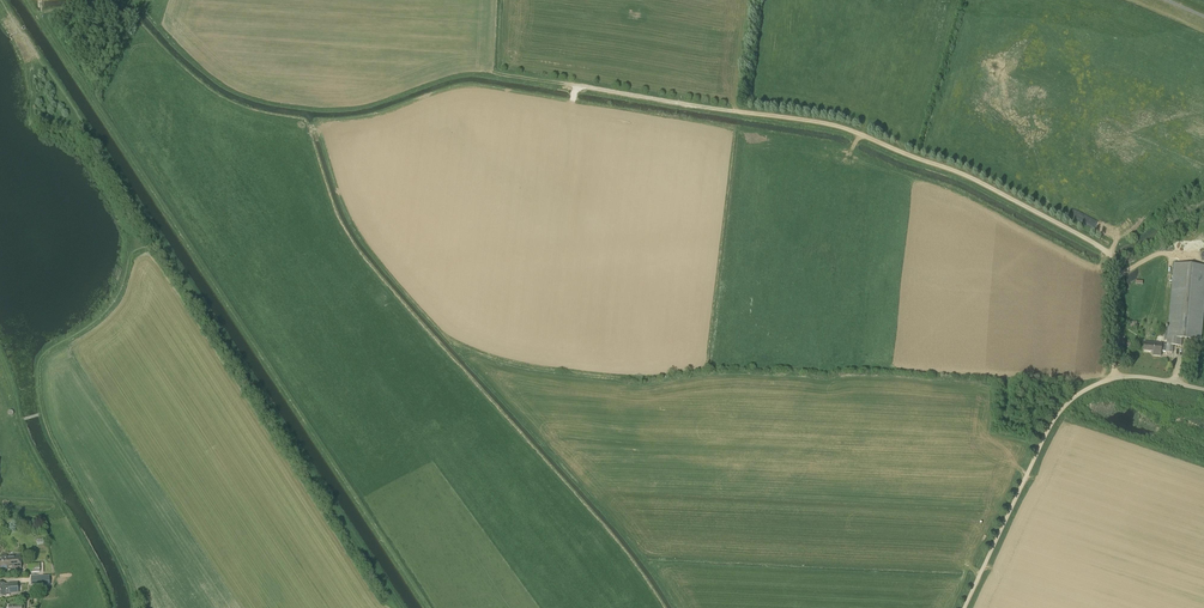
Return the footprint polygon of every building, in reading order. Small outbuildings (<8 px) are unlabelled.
[(1144,352),(1154,353),(1154,355),(1161,356),(1161,352),(1166,352),(1173,353),(1173,345),(1181,346),(1182,339),(1201,341),(1203,311),(1203,266),(1174,263),(1168,328),(1167,340),(1167,344),(1162,344),(1162,343),(1145,342),(1144,352)] [(21,569),(20,555),(0,557),(0,570),(0,571),(21,569)] [(40,564),(28,564),(28,573),(40,572),(40,564)] [(38,576),(32,576),(31,584),(39,584),(50,584),(50,576),(38,576)] [(5,596),(10,595),(10,594),(19,593),(18,583),(8,584),(4,584),(4,583),(0,584),(0,597),(5,596)]
